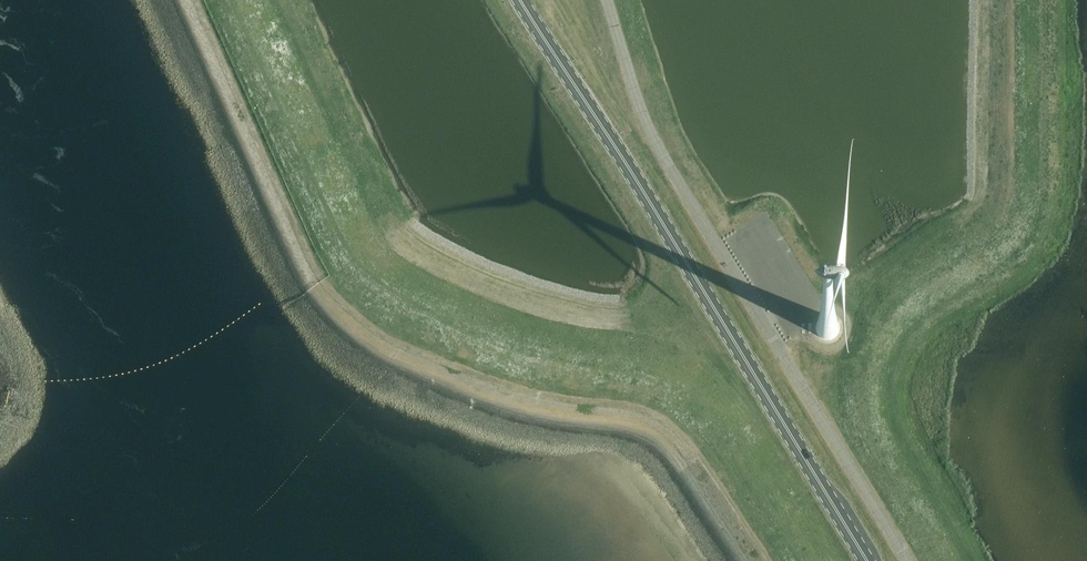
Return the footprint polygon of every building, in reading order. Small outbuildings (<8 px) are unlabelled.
[(816,326),(815,328),(816,330),(816,333),(817,335),(819,337),(821,338),(823,339),(825,340),(827,340),(830,340),(832,339),(834,338),(836,337),(837,335),(839,333),(839,330),(839,328),(839,326),(839,324),(837,321),(836,320),(834,318),(832,317),(830,316),(827,316),(825,316),(823,317),(821,318),(819,320),(817,321),(816,324),(816,326)]
